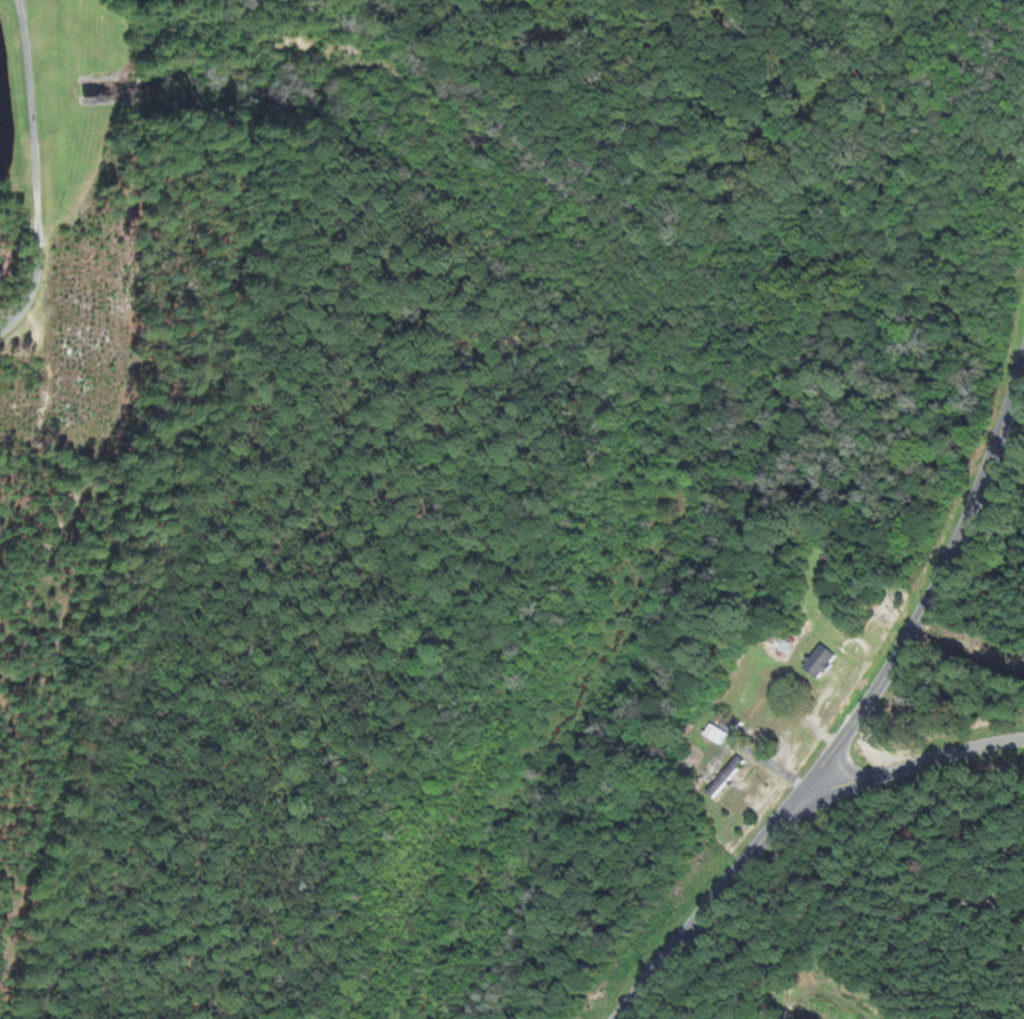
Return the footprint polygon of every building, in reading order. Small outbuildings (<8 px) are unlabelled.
[(788,653),(795,641),(775,629),(768,642),(788,653)] [(803,665),(819,680),(838,658),(822,644),(803,665)] [(747,763),(739,756),(707,790),(716,798),(747,763)]
